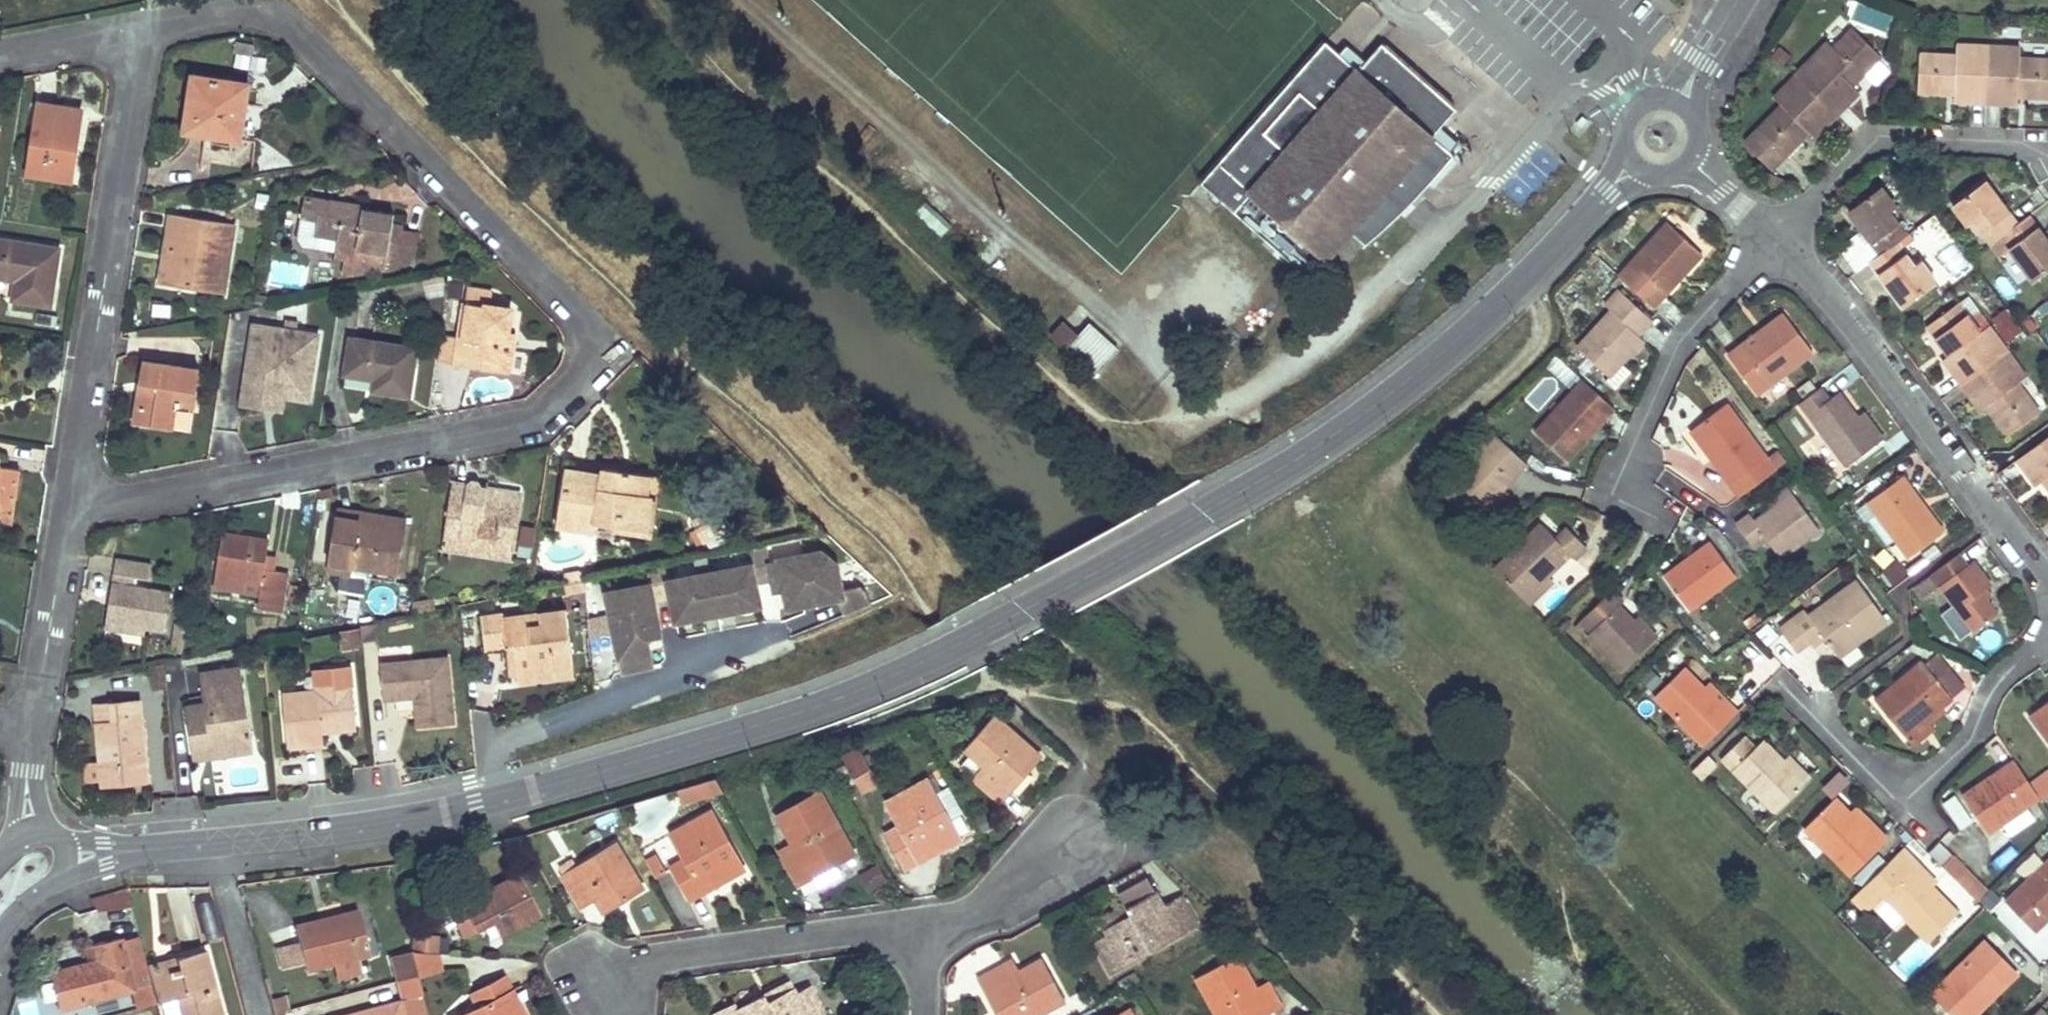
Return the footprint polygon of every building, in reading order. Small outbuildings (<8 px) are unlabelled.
[(1826,41),(1795,73),(1796,74),(1837,113),(1859,91),(1852,84),(1881,55),(1853,28),(1834,48),(1826,41)] [(1202,183),(1309,277),(1350,230),(1366,245),(1377,235),(1396,218),(1421,193),(1441,171),(1455,154),(1434,135),(1440,128),(1457,108),(1383,43),(1366,62),(1359,70),(1340,53),(1327,41),(1202,183)] [(1956,54),(1920,52),(1917,90),(1955,92),(1955,100),(1985,102),(1987,45),(1957,44),(1956,54)] [(1359,70),(1366,62),(1347,45),(1340,53),(1359,70)] [(1987,45),(1985,102),(2017,103),(2017,94),(2047,96),(2047,58),(2019,57),(2019,46),(1987,45)] [(1781,104),(1756,130),(1783,157),(1809,132),(1815,138),(1837,113),(1796,74),(1774,97),(1781,104)] [(251,84),(196,75),(187,131),(227,138),(232,105),(247,109),(251,84)] [(82,109),(41,103),(31,173),(65,178),(70,147),(76,148),(82,109)] [(247,109),(232,105),(227,138),(241,140),(247,109)] [(1440,128),(1434,135),(1455,154),(1462,147),(1440,128)] [(1539,145),(1501,192),(1523,209),(1561,163),(1539,145)] [(76,148),(70,147),(65,178),(72,179),(76,148)] [(1986,180),(1953,205),(1968,226),(1974,221),(1991,244),(2005,233),(2017,224),(1986,180)] [(1880,187),(1847,211),(1880,255),(1896,243),(1907,235),(1889,212),(1895,207),(1880,187)] [(364,209),(305,197),(301,217),(316,220),(314,235),(336,239),(334,250),(356,254),(356,249),(386,256),(385,260),(396,262),(396,258),(413,260),(418,234),(403,231),(402,237),(390,235),(393,224),(394,219),(363,213),(364,209)] [(235,224),(173,213),(170,229),(173,230),(170,251),(167,250),(162,282),(224,294),(235,224)] [(2005,233),(2014,244),(2009,248),(2034,283),(2047,271),(2047,242),(2028,215),(2017,224),(2005,233)] [(1668,222),(1619,276),(1653,307),(1702,253),(1668,222)] [(403,226),(393,224),(390,235),(402,237),(403,231),(403,226)] [(0,239),(0,277),(16,280),(13,299),(53,305),(62,249),(0,239)] [(1880,255),(1870,262),(1902,306),(1935,282),(1919,261),(1913,265),(1896,243),(1880,255)] [(386,256),(356,249),(356,254),(385,260),(386,256)] [(274,260),(269,283),(300,289),(305,267),(274,260)] [(443,275),(424,279),(426,292),(445,288),(443,275)] [(494,292),(469,287),(460,339),(456,363),(507,371),(510,351),(503,349),(507,333),(508,333),(512,309),(491,305),(494,292)] [(1611,310),(1578,347),(1609,376),(1643,339),(1638,334),(1652,320),(1619,290),(1606,305),(1611,310)] [(1958,304),(1927,325),(1949,355),(1943,359),(1962,385),(2006,352),(1988,327),(1978,332),(1958,304)] [(1742,345),(1729,355),(1757,393),(1812,351),(1784,314),(1766,327),(1770,333),(1746,351),(1742,345)] [(1094,321),(1067,350),(1096,376),(1123,346),(1094,321)] [(319,335),(254,324),(244,388),(284,394),(309,398),(319,335)] [(1766,327),(1742,345),(1746,351),(1770,333),(1766,327)] [(510,351),(513,334),(508,333),(507,333),(503,349),(510,351)] [(460,339),(444,336),(440,360),(456,363),(460,339)] [(415,353),(351,341),(345,378),(374,382),(372,392),(407,398),(415,353)] [(2006,352),(1962,385),(1981,411),(1988,407),(2009,435),(2038,411),(2017,383),(2025,377),(2006,352)] [(198,368),(144,359),(135,420),(171,427),(175,402),(193,405),(198,368)] [(1583,379),(1535,430),(1566,459),(1588,436),(1584,433),(1599,417),(1603,420),(1614,407),(1583,379)] [(1822,385),(1799,403),(1846,466),(1878,442),(1858,415),(1840,392),(1831,398),(1822,385)] [(244,388),(241,402),(282,409),(284,394),(244,388)] [(1726,403),(1695,427),(1715,455),(1711,459),(1739,497),(1776,469),(1726,403)] [(1864,411),(1858,415),(1878,442),(1884,437),(1864,411)] [(1599,417),(1584,433),(1588,436),(1603,420),(1599,417)] [(1695,427),(1690,431),(1711,459),(1715,455),(1695,427)] [(1496,433),(1443,494),(1475,521),(1484,511),(1504,488),(1526,462),(1496,433)] [(2017,460),(2036,485),(2042,480),(2047,488),(2047,436),(2017,460)] [(602,467),(567,461),(566,467),(601,472),(602,467)] [(3,510),(13,511),(19,469),(0,466),(0,510),(3,510)] [(601,472),(566,467),(558,525),(594,531),(596,521),(616,524),(618,514),(640,518),(647,474),(633,472),(632,479),(616,476),(618,470),(602,467),(601,472)] [(633,472),(618,470),(616,476),(632,479),(633,472)] [(652,476),(647,474),(640,518),(648,519),(653,496),(649,495),(652,476)] [(661,477),(652,476),(649,495),(653,496),(648,519),(640,518),(637,534),(651,536),(654,520),(657,497),(661,477)] [(1902,476),(1867,501),(1908,557),(1942,533),(1902,476)] [(521,495),(485,489),(482,506),(466,504),(469,486),(452,484),(443,539),(475,543),(474,552),(495,555),(496,548),(512,551),(521,495)] [(485,489),(469,486),(466,504),(482,506),(485,489)] [(1504,488),(1484,511),(1490,515),(1510,493),(1504,488)] [(1750,514),(1737,525),(1754,548),(1767,539),(1780,557),(1818,528),(1794,494),(1755,521),(1750,514)] [(370,514),(338,508),(336,517),(368,521),(370,514)] [(13,511),(3,510),(1,521),(11,523),(13,511)] [(709,510),(702,513),(707,525),(696,529),(702,542),(722,534),(716,520),(714,521),(709,510)] [(702,513),(691,518),(696,529),(707,525),(702,513)] [(368,521),(336,517),(329,560),(353,564),(398,571),(407,520),(370,514),(368,521)] [(640,518),(618,514),(616,524),(615,530),(637,534),(640,518)] [(1541,524),(1495,570),(1524,599),(1549,575),(1571,554),(1576,559),(1587,547),(1568,527),(1557,539),(1541,524)] [(268,541),(222,533),(216,572),(245,578),(242,593),(260,595),(258,607),(280,611),(286,572),(270,569),(264,568),(266,559),(268,541)] [(475,543),(443,539),(442,546),(474,552),(475,543)] [(1711,542),(1664,575),(1688,609),(1736,575),(1711,542)] [(812,606),(803,556),(770,562),(767,547),(751,550),(754,565),(757,584),(773,582),(775,594),(785,592),(788,610),(804,607),(812,606)] [(512,551),(496,548),(495,555),(510,558),(512,551)] [(837,567),(821,553),(803,556),(812,606),(838,601),(844,617),(872,605),(865,592),(860,588),(841,591),(837,567)] [(1959,553),(1930,575),(1973,633),(1998,613),(1983,593),(1991,586),(1972,561),(1967,565),(1959,553)] [(152,563),(118,557),(112,597),(117,598),(113,622),(145,628),(164,632),(171,590),(132,584),(134,575),(148,578),(152,563)] [(1887,584),(1907,575),(1900,559),(1880,568),(1887,584)] [(353,564),(329,560),(328,570),(351,574),(353,564)] [(754,565),(669,580),(666,566),(650,569),(652,583),(586,595),(590,634),(614,630),(621,670),(652,665),(647,637),(661,634),(655,599),(672,597),(676,621),(704,616),(703,610),(732,605),(733,611),(761,606),(757,584),(754,565)] [(245,578),(216,572),(213,588),(242,593),(245,578)] [(1549,575),(1524,599),(1530,605),(1553,580),(1549,575)] [(1806,611),(1780,629),(1797,651),(1809,642),(1813,647),(1825,638),(1838,657),(1887,620),(1858,581),(1809,616),(1806,611)] [(1611,591),(1581,620),(1591,631),(1588,634),(1623,670),(1656,636),(1637,617),(1635,620),(1619,604),(1622,601),(1611,591)] [(117,598),(112,597),(108,629),(144,635),(145,628),(113,622),(117,598)] [(732,605),(703,610),(704,616),(733,611),(732,605)] [(503,613),(482,616),(485,648),(506,645),(514,644),(517,672),(518,681),(538,679),(537,670),(573,664),(566,610),(538,613),(540,624),(505,629),(503,617),(503,613)] [(538,613),(503,617),(505,629),(540,624),(538,613)] [(185,625),(175,624),(171,649),(180,650),(185,625)] [(514,644),(506,645),(509,673),(517,672),(514,644)] [(447,658),(381,663),(384,697),(415,694),(423,693),(424,708),(416,708),(418,727),(453,725),(447,658)] [(1921,662),(1874,700),(1904,735),(1950,698),(1921,662)] [(573,664),(537,670),(538,679),(575,675),(573,664)] [(163,665),(152,666),(154,693),(166,692),(163,665)] [(241,666),(200,672),(204,696),(206,704),(186,706),(192,744),(219,739),(221,756),(253,751),(241,666)] [(315,689),(281,692),(285,747),(322,743),(321,731),(320,725),(354,722),(351,685),(349,666),(326,668),(328,688),(315,689)] [(1685,667),(1655,697),(1703,745),(1737,712),(1728,702),(1723,705),(1705,687),(1685,667)] [(326,668),(313,669),(315,689),(328,688),(326,668)] [(1710,683),(1705,687),(1723,705),(1728,702),(1710,683)] [(423,693),(415,694),(416,708),(424,708),(423,693)] [(204,696),(185,699),(186,706),(206,704),(204,696)] [(140,701),(112,703),(114,721),(98,723),(104,788),(149,783),(140,701)] [(2029,716),(2047,741),(2047,701),(2029,716)] [(970,753),(960,765),(999,801),(1011,789),(1007,785),(1024,768),(1026,771),(1040,756),(994,716),(965,749),(970,753)] [(320,725),(321,731),(354,728),(354,722),(320,725)] [(1743,737),(1723,758),(1776,812),(1804,783),(1781,760),(1763,742),(1755,748),(1743,737)] [(219,739),(192,744),(195,759),(221,756),(219,739)] [(839,755),(859,792),(877,783),(858,745),(839,755)] [(1787,756),(1781,760),(1804,783),(1809,777),(1787,756)] [(1982,781),(1962,794),(1988,833),(2040,798),(2013,760),(2000,769),(2003,772),(1985,785),(1982,781)] [(1838,794),(1845,773),(1830,768),(1823,788),(1838,794)] [(2000,769),(1982,781),(1985,785),(2003,772),(2000,769)] [(724,789),(717,776),(708,778),(712,793),(724,789)] [(708,778),(677,788),(682,802),(712,793),(708,778)] [(898,826),(884,833),(903,868),(919,860),(917,856),(938,844),(940,848),(959,838),(948,819),(961,812),(947,785),(934,793),(926,779),(885,802),(898,826)] [(819,791),(777,813),(793,844),(780,852),(799,884),(813,876),(810,871),(832,859),(834,863),(854,852),(819,791)] [(1835,799),(1804,828),(1852,875),(1887,839),(1873,826),(1868,831),(1850,813),(1835,799)] [(1855,808),(1850,813),(1868,831),(1873,826),(1855,808)] [(684,856),(670,864),(690,899),(704,890),(702,887),(725,874),(727,877),(744,868),(712,810),(671,833),(684,856)] [(653,849),(663,865),(680,854),(670,839),(653,849)] [(1974,901),(1987,890),(1943,839),(1930,850),(1974,901)] [(616,841),(562,873),(581,905),(594,897),(598,902),(618,890),(623,898),(643,885),(616,841)] [(644,855),(653,873),(662,868),(653,850),(644,855)] [(1899,853),(1860,891),(1875,906),(1884,898),(1928,943),(1959,912),(1899,853)] [(2016,891),(2045,920),(2047,917),(2047,860),(2016,891)] [(874,861),(855,876),(868,893),(887,878),(874,861)] [(517,873),(450,908),(463,934),(491,919),(499,934),(537,914),(517,873)] [(618,890),(598,902),(603,910),(623,898),(618,890)] [(1107,934),(1094,941),(1110,971),(1196,924),(1181,896),(1163,906),(1155,892),(1127,907),(1130,915),(1104,928),(1107,934)] [(207,895),(193,899),(203,935),(217,931),(207,895)] [(1125,904),(1099,918),(1104,928),(1130,915),(1127,907),(1125,904)] [(358,908),(342,912),(344,917),(321,922),(320,919),(295,924),(306,970),(370,954),(358,908)] [(342,912),(320,916),(320,919),(321,922),(344,917),(342,912)] [(2035,947),(2047,957),(2047,929),(2035,947)] [(89,961),(49,972),(57,1008),(132,989),(128,973),(147,967),(146,964),(139,935),(121,940),(119,936),(94,942),(84,945),(89,961)] [(1908,980),(1936,952),(1921,938),(1894,965),(1908,980)] [(1934,995),(1954,1014),(1973,1014),(2004,984),(1998,980),(2010,968),(1985,943),(1934,995)] [(177,957),(178,966),(149,974),(156,1000),(176,994),(181,1014),(223,1014),(205,950),(177,957)] [(412,951),(390,957),(396,980),(418,974),(412,951)] [(440,968),(436,953),(412,951),(418,974),(440,968)] [(1195,977),(1216,1014),(1242,1014),(1244,1014),(1264,1014),(1281,1005),(1267,979),(1255,986),(1237,954),(1195,977)] [(177,957),(146,964),(147,967),(149,974),(178,966),(177,957)] [(978,977),(994,1009),(1004,1004),(1011,1014),(1037,1014),(1066,999),(1043,958),(1010,974),(1003,963),(978,977)] [(2010,968),(1998,980),(2004,984),(2015,973),(2010,968)] [(459,1014),(523,1014),(522,1012),(518,1014),(507,991),(511,989),(504,975),(468,993),(475,1007),(459,1014)] [(731,1010),(734,1014),(824,1014),(808,987),(793,994),(765,1008),(763,1002),(760,995),(731,1010)] [(793,994),(790,988),(763,1002),(765,1008),(793,994)] [(345,1014),(403,1014),(399,1000),(345,1014)] [(994,1009),(998,1014),(1011,1014),(1004,1004),(994,1009)]
